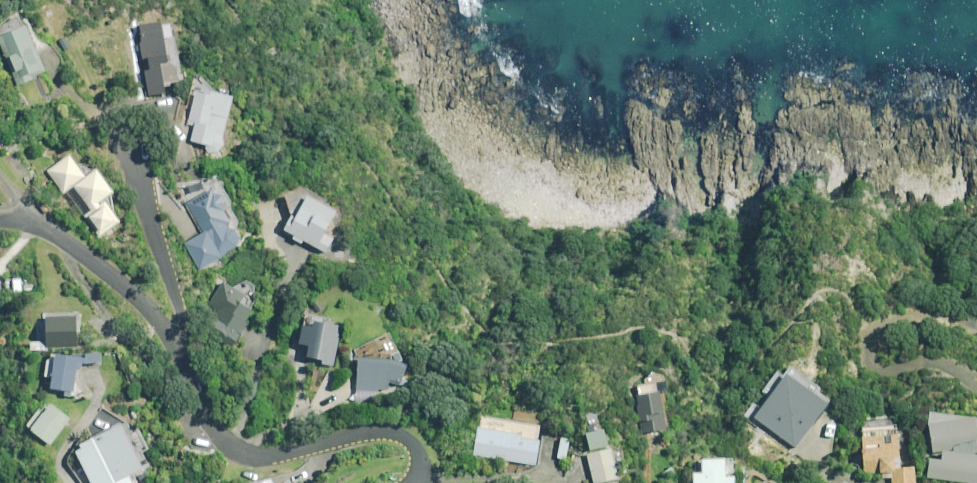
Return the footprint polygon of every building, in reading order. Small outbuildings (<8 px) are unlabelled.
[(29,19),(16,24),(19,30),(0,38),(0,41),(20,87),(48,74),(32,37),(36,35),(29,19)] [(219,152),(226,146),(224,136),(234,97),(198,89),(190,125),(196,126),(193,142),(206,145),(209,153),(219,152)] [(87,178),(71,156),(48,172),(65,195),(75,187),(92,211),(85,216),(100,237),(121,222),(105,200),(115,193),(98,170),(87,178)] [(328,200),(309,189),(285,196),(293,217),(286,230),(330,254),(339,238),(326,231),(337,211),(325,204),(328,200)] [(223,196),(213,190),(187,203),(204,233),(185,244),(200,271),(224,258),(223,255),(239,246),(242,238),(238,230),(230,228),(228,225),(232,223),(226,212),(228,203),(223,196)] [(23,284),(23,278),(0,279),(0,286),(1,296),(18,294),(36,293),(35,284),(23,284)] [(225,281),(209,307),(231,321),(219,341),(232,349),(254,313),(251,311),(252,310),(255,304),(256,287),(248,280),(235,288),(225,281)] [(79,317),(49,317),(49,347),(79,347),(79,317)] [(343,326),(315,321),(314,329),(307,327),(303,345),(311,347),(309,358),(325,361),(324,365),(335,367),(343,326)] [(103,364),(103,355),(49,355),(49,378),(54,378),(54,390),(77,390),(77,364),(103,364)] [(394,361),(358,358),(357,379),(360,379),(360,390),(389,391),(391,383),(402,386),(409,365),(394,361)] [(672,393),(669,376),(664,376),(656,373),(646,380),(646,385),(640,386),(641,405),(639,407),(642,434),(668,430),(665,413),(669,412),(666,394),(672,393)] [(829,404),(788,375),(757,419),(798,448),(829,404)] [(72,420),(50,403),(43,412),(41,410),(27,427),(52,446),(72,420)] [(602,411),(587,416),(592,434),(588,435),(593,454),(589,455),(597,482),(611,482),(621,480),(602,411)] [(933,414),(929,451),(946,453),(945,461),(931,460),(928,479),(965,482),(976,482),(976,456),(976,453),(976,419),(933,414)] [(543,428),(481,417),(475,455),(537,466),(543,428)] [(149,450),(140,432),(133,435),(127,423),(76,449),(93,482),(135,482),(131,476),(144,469),(138,456),(149,450)] [(863,427),(863,474),(887,474),(887,479),(892,479),(892,482),(917,482),(917,468),(900,468),(900,428),(863,427)] [(695,468),(681,468),(681,482),(736,482),(736,477),(736,460),(695,461),(695,468)]
